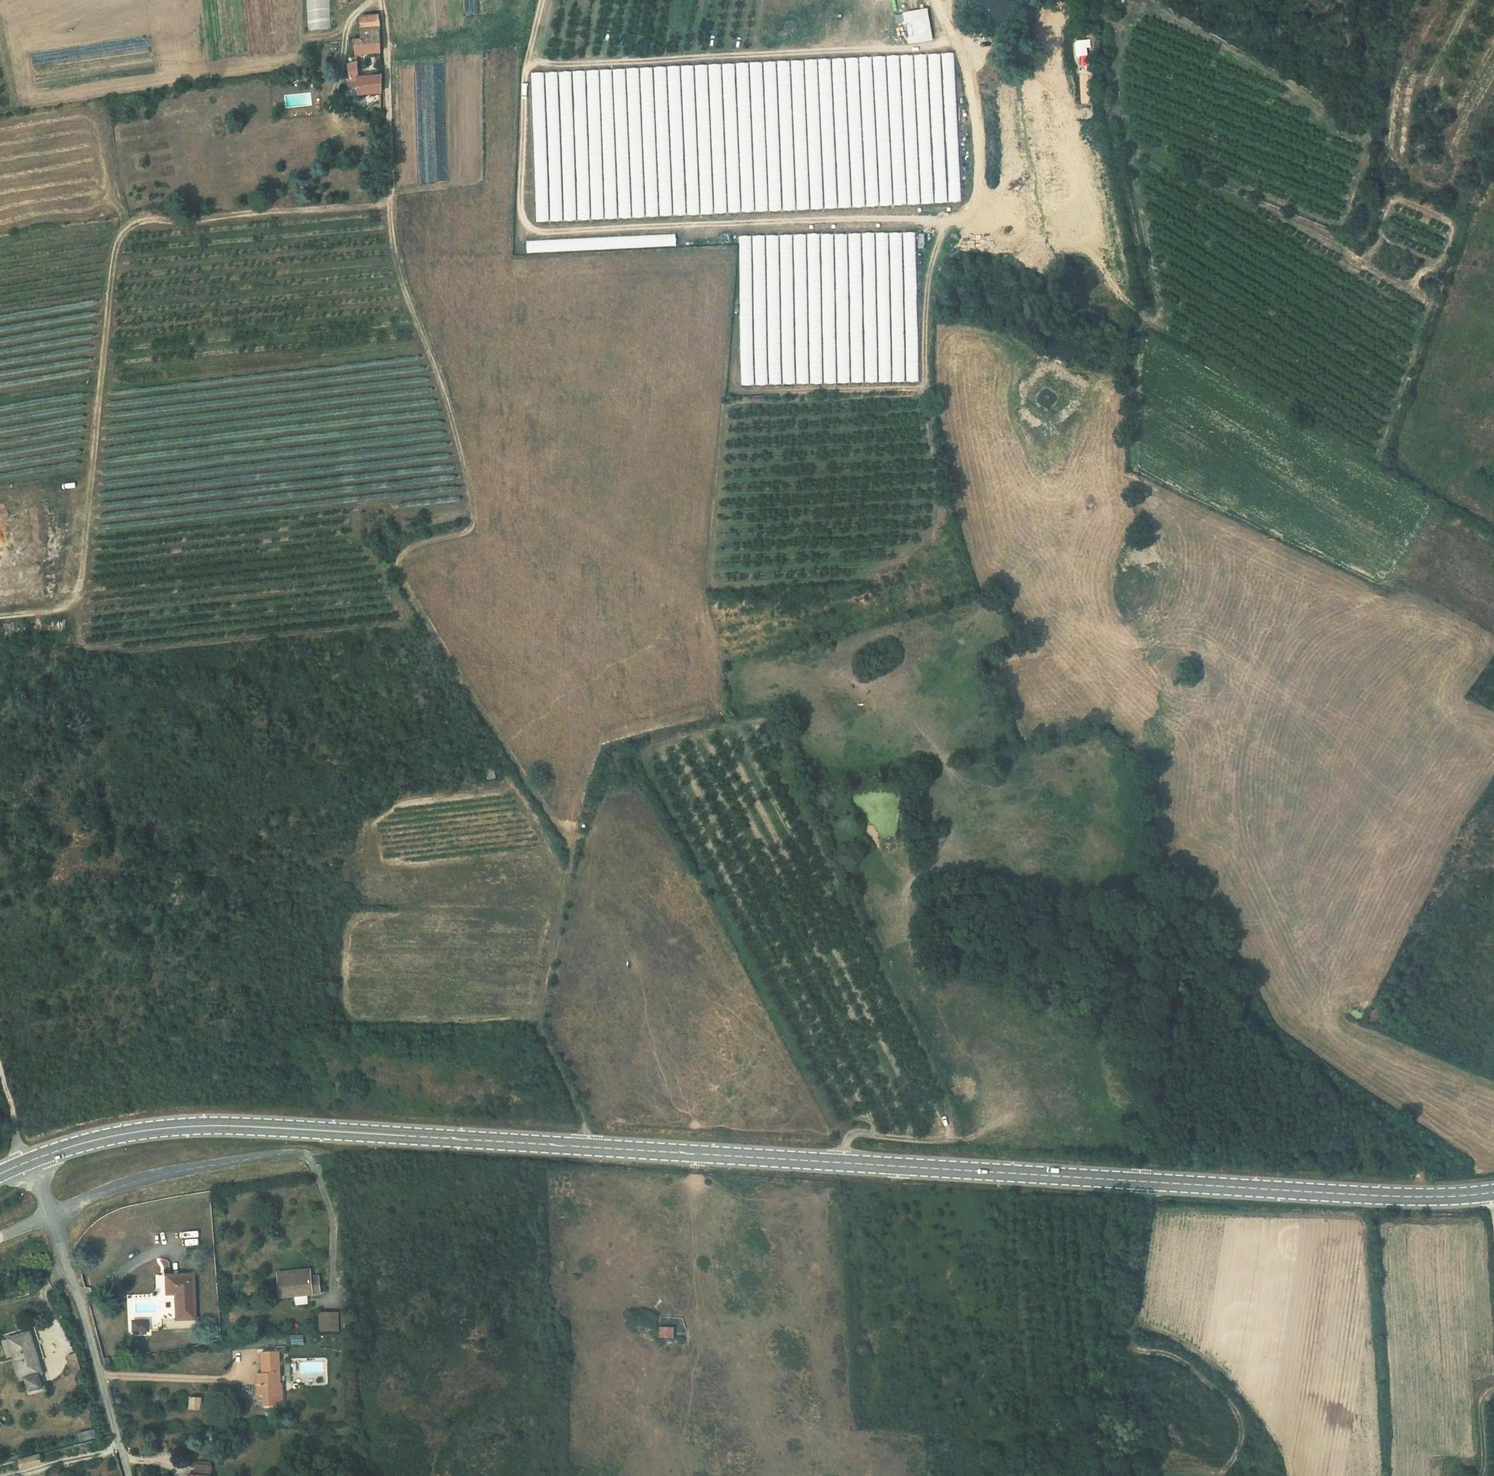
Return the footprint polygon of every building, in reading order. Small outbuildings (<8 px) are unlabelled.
[(308,35),(331,36),(330,0),(307,0),(308,35)] [(908,44),(933,40),(927,9),(903,13),(904,23),(907,23),(909,37),(907,37),(908,44)] [(379,28),(378,15),(360,17),(359,29),(379,28)] [(379,28),(359,29),(358,39),(380,38),(379,28)] [(358,39),(354,39),(356,53),(380,51),(380,38),(358,39)] [(962,202),(954,53),(531,72),(537,223),(962,202)] [(360,77),(358,63),(348,64),(350,78),(346,78),(347,87),(359,86),(359,93),(382,92),(382,76),(360,77)] [(1356,115),(1347,110),(1342,118),(1350,123),(1356,115)] [(1442,152),(1433,149),(1430,156),(1438,160),(1442,152)] [(919,382),(915,232),(740,236),(742,385),(919,382)] [(676,246),(676,235),(526,242),(527,253),(676,246)] [(1196,352),(1186,346),(1181,353),(1192,360),(1196,352)] [(487,768),(488,780),(497,779),(496,768),(487,768)] [(279,1275),(282,1301),(322,1296),(320,1280),(312,1281),(311,1272),(279,1275)] [(200,1321),(199,1279),(171,1280),(172,1297),(180,1297),(181,1322),(200,1321)] [(343,1332),(342,1313),(323,1314),(324,1333),(343,1332)] [(153,1323),(139,1323),(140,1332),(153,1331),(153,1323)] [(675,1339),(674,1327),(661,1327),(662,1339),(675,1339)] [(26,1392),(39,1388),(35,1375),(40,1373),(27,1331),(7,1337),(19,1379),(22,1378),(26,1392)] [(305,1339),(293,1339),(293,1349),(305,1349),(305,1339)] [(280,1355),(264,1355),(265,1374),(260,1374),(261,1386),(269,1385),(270,1398),(266,1398),(266,1408),(285,1407),(284,1385),(281,1385),(280,1355)] [(269,1385),(261,1386),(261,1398),(266,1398),(270,1398),(269,1385)] [(198,1410),(200,1397),(191,1396),(188,1409),(198,1410)] [(42,1462),(41,1455),(20,1460),(19,1460),(21,1467),(42,1462)] [(196,1467),(194,1475),(210,1475),(211,1469),(196,1467)]
